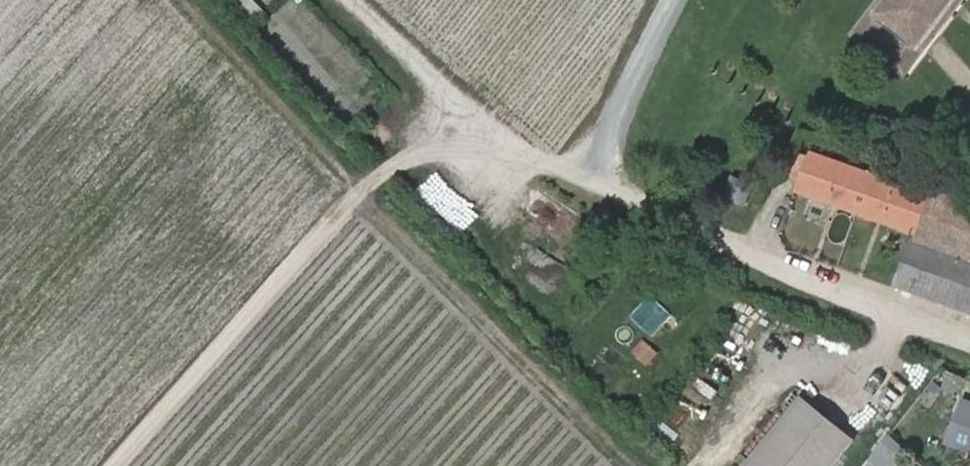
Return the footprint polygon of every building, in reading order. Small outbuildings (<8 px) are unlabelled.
[(857,32),(905,69),(959,0),(882,0),(857,32)] [(916,233),(930,196),(813,154),(798,191),(916,233)] [(969,258),(969,204),(932,190),(930,196),(916,233),(914,237),(969,258)] [(914,237),(896,285),(969,312),(969,258),(914,237)] [(890,389),(882,399),(893,408),(901,398),(890,389)] [(747,465),(834,465),(854,441),(802,398),(747,465)] [(945,445),(969,455),(969,407),(961,404),(945,445)] [(889,414),(882,409),(875,418),(882,423),(889,414)] [(894,465),(902,465),(910,457),(892,440),(880,452),(894,465)] [(880,452),(870,463),(873,465),(894,465),(880,452)]
